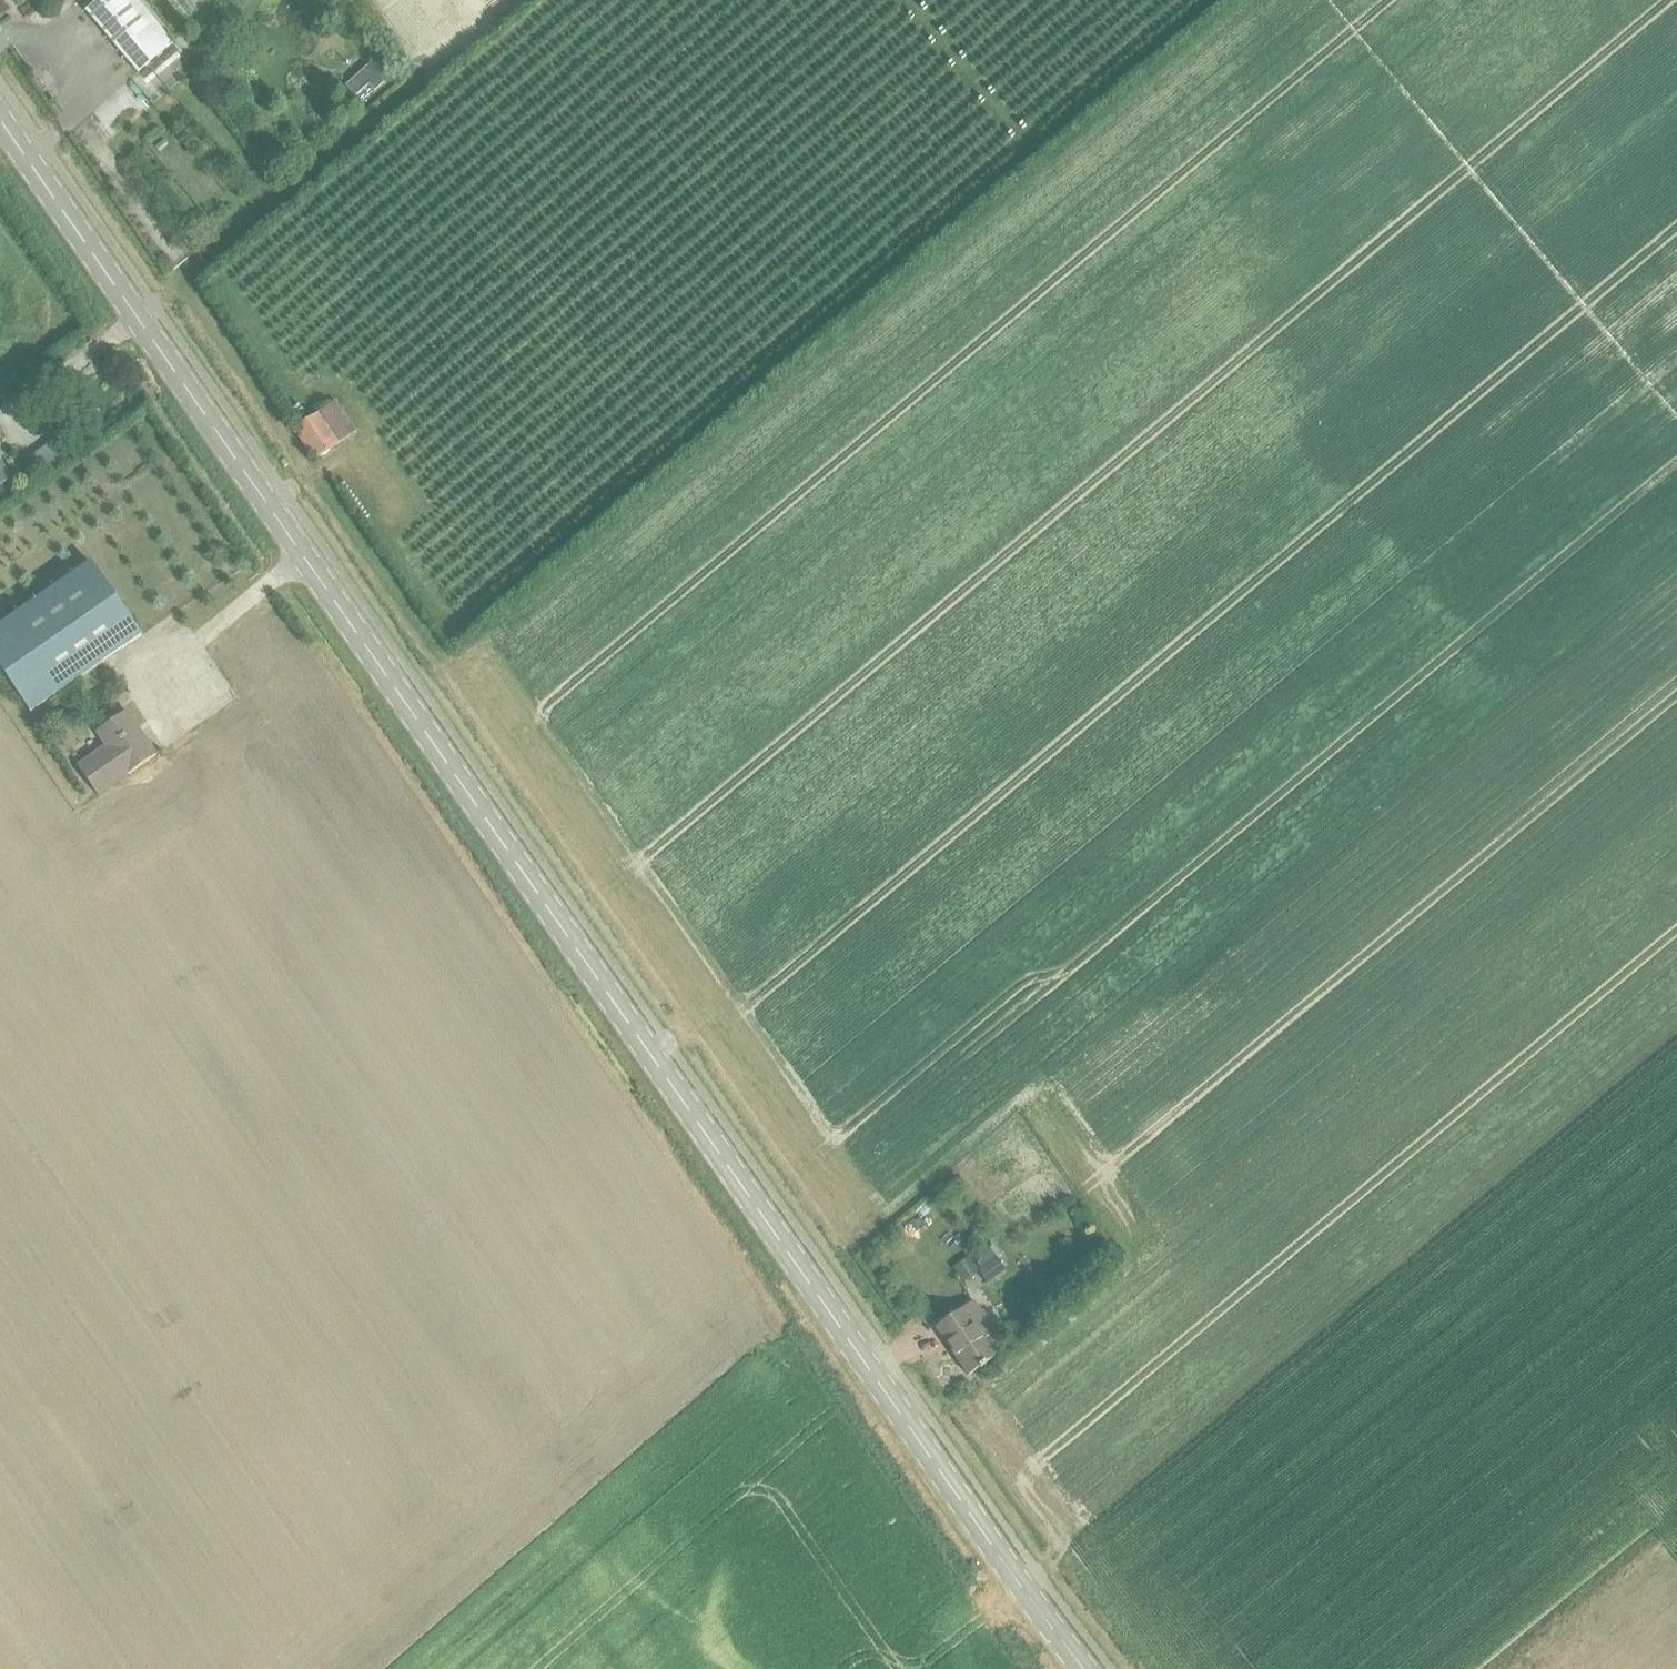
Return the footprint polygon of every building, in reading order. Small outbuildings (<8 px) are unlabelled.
[(120,52),(139,75),(167,51),(124,0),(99,0),(86,11),(120,52)] [(342,58),(342,74),(357,74),(357,58),(342,58)] [(385,82),(370,65),(346,85),(356,96),(369,85),(375,92),(385,82)] [(294,431),(315,461),(356,432),(335,402),(294,431)] [(34,455),(50,471),(69,452),(53,436),(34,455)] [(10,478),(0,463),(0,485),(10,478)] [(142,636),(91,563),(0,627),(0,669),(31,713),(142,636)] [(78,768),(99,797),(157,756),(126,712),(97,733),(107,747),(78,768)] [(931,1200),(911,1215),(924,1232),(944,1218),(931,1200)] [(981,1267),(978,1269),(989,1282),(1007,1268),(997,1256),(996,1256),(991,1249),(976,1261),(981,1267)] [(936,1328),(969,1376),(996,1357),(984,1340),(995,1333),(974,1301),(936,1328)]
